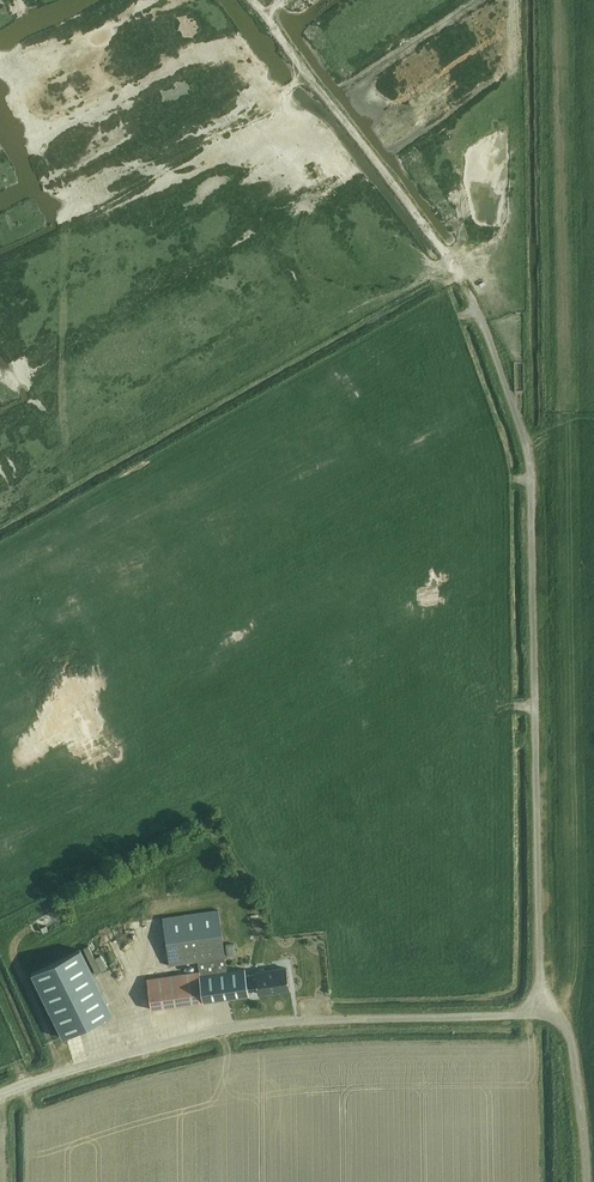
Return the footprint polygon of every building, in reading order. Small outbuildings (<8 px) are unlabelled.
[(35,915),(37,921),(40,919),(43,926),(54,921),(49,909),(35,915)] [(226,967),(218,910),(162,917),(169,965),(198,960),(199,971),(226,967)] [(235,943),(226,944),(227,956),(236,955),(235,943)] [(63,1037),(112,1013),(80,948),(31,972),(63,1037)] [(204,1001),(249,995),(248,989),(246,977),(245,968),(227,971),(226,967),(199,971),(204,1001)] [(287,970),(246,977),(248,989),(258,987),(259,997),(290,992),(287,970)] [(204,1001),(199,971),(147,979),(151,1009),(204,1001)]
